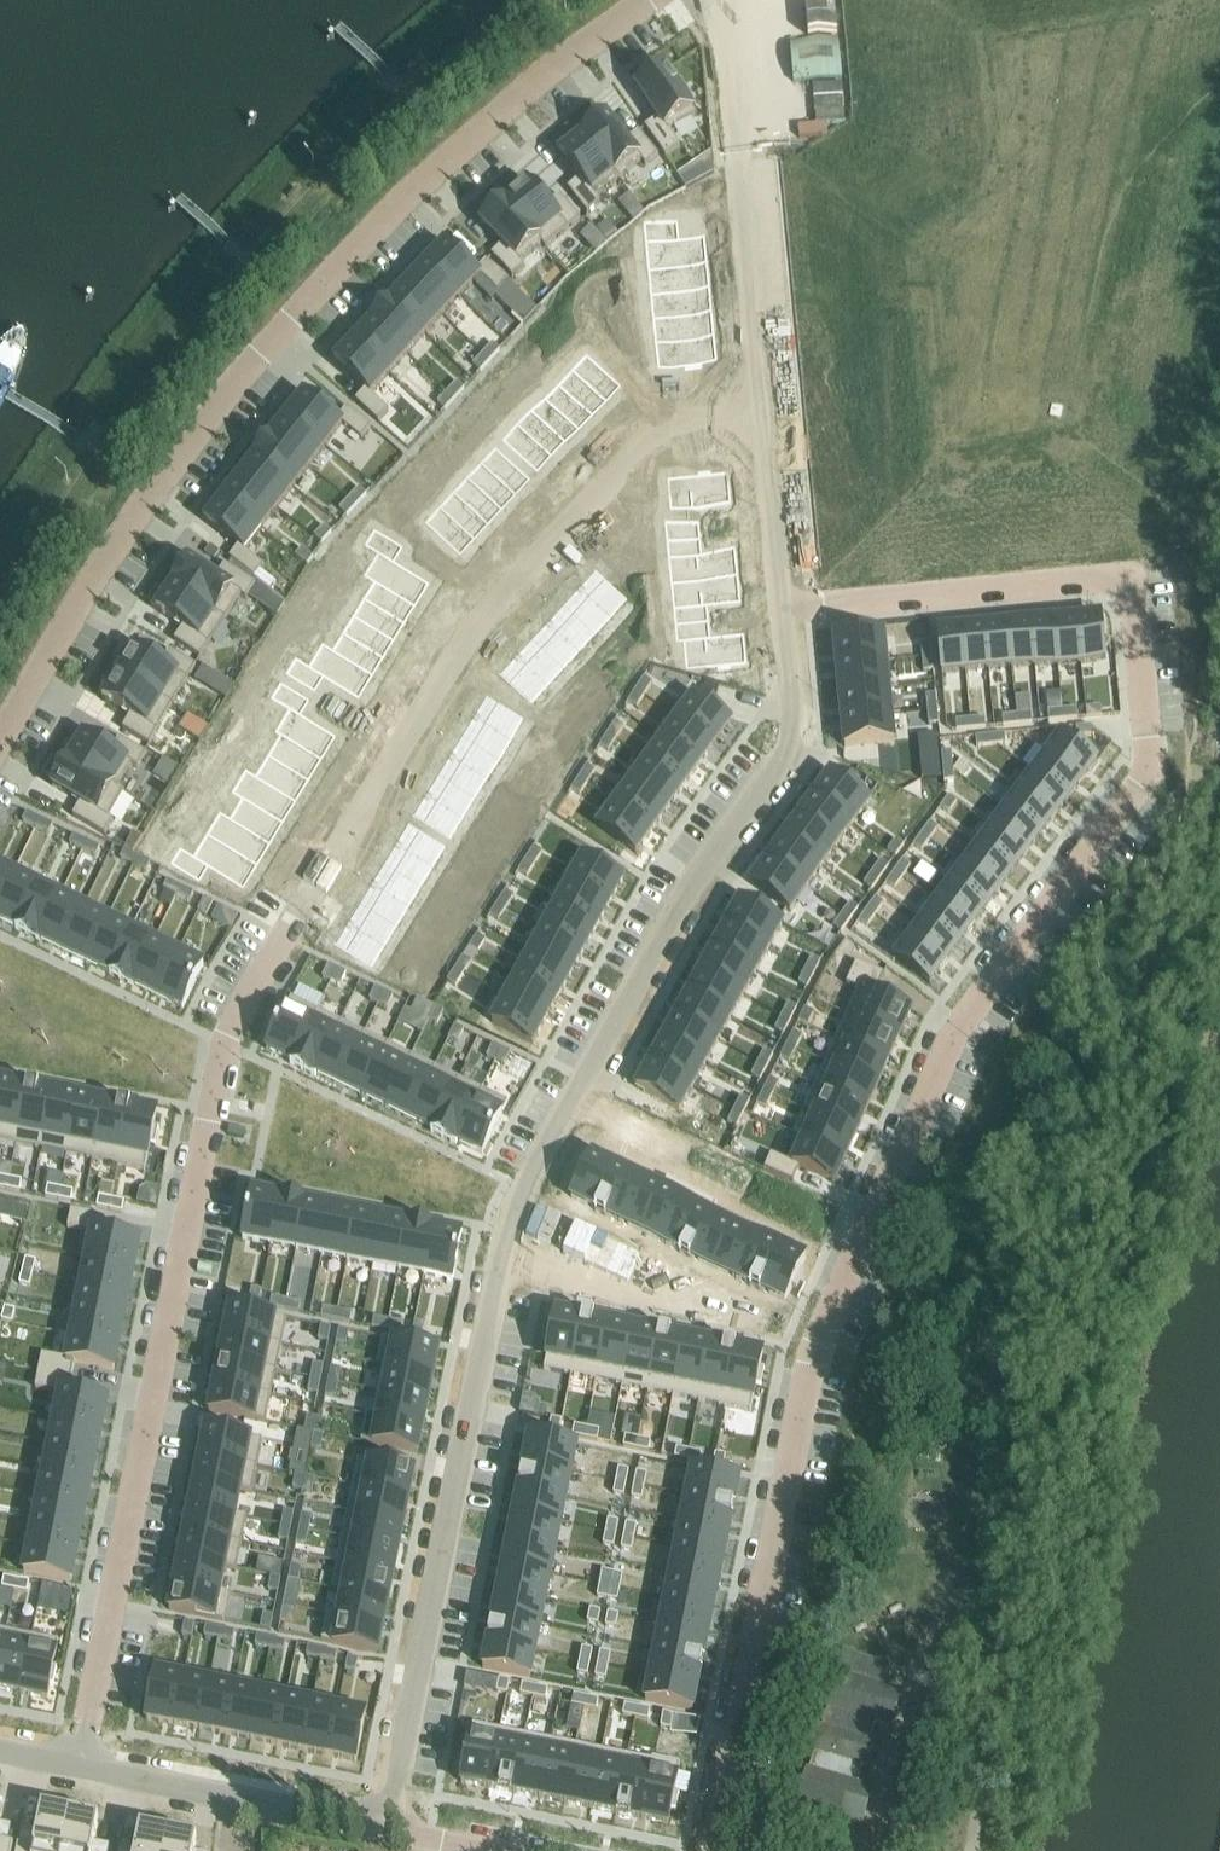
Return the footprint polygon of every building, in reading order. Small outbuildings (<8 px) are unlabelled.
[(652,69),(633,82),(658,119),(645,127),(666,158),(680,148),(670,133),(697,115),(688,102),(693,98),(681,81),(676,85),(664,67),(655,74),(652,69)] [(594,118),(580,130),(619,179),(642,161),(646,166),(659,155),(639,131),(627,141),(607,116),(598,123),(594,118)] [(580,130),(556,149),(580,179),(568,189),(588,213),(600,202),(597,198),(619,179),(580,130)] [(689,166),(677,174),(687,188),(699,181),(689,166)] [(523,178),(501,198),(543,245),(542,246),(546,250),(581,219),(560,196),(548,206),(523,178)] [(490,214),(482,222),(504,246),(492,257),(513,280),(525,269),(521,264),(542,246),(543,245),(501,198),(487,210),(490,214)] [(678,215),(645,219),(646,237),(658,236),(660,262),(708,257),(706,230),(680,232),(678,215)] [(597,233),(607,244),(618,235),(609,224),(597,233)] [(445,243),(426,263),(462,297),(473,284),(481,277),(498,294),(509,282),(486,261),(476,272),(445,243)] [(708,257),(660,262),(663,286),(711,281),(708,257)] [(426,263),(408,283),(444,316),(462,297),(426,263)] [(481,277),(473,284),(491,301),(496,297),(498,294),(481,277)] [(711,281),(663,286),(665,311),(713,306),(711,281)] [(408,283),(390,302),(426,335),(444,316),(408,283)] [(583,283),(574,289),(582,300),(591,293),(583,283)] [(591,293),(582,300),(590,310),(599,304),(591,293)] [(390,302),(372,321),(408,354),(426,335),(390,302)] [(713,306),(665,311),(667,335),(715,331),(713,306)] [(542,317),(533,326),(541,334),(550,324),(542,317)] [(372,321),(354,340),(390,373),(408,354),(372,321)] [(618,329),(609,335),(617,346),(626,339),(618,329)] [(715,331),(667,335),(670,362),(685,361),(686,366),(703,364),(703,359),(718,358),(715,331)] [(527,333),(519,341),(529,350),(536,342),(527,333)] [(626,339),(617,346),(625,356),(634,350),(626,339)] [(354,340),(335,361),(366,390),(356,400),(379,421),(389,410),(371,393),(390,373),(354,340)] [(519,341),(512,349),(522,358),(529,350),(519,341)] [(493,342),(483,353),(491,360),(501,349),(493,342)] [(587,347),(572,362),(608,395),(622,379),(587,347)] [(483,353),(473,364),(481,371),(491,360),(483,353)] [(572,362),(558,377),(594,410),(608,395),(572,362)] [(499,363),(492,371),(501,380),(509,372),(499,363)] [(492,371),(484,379),(494,388),(501,380),(492,371)] [(558,377),(545,392),(580,425),(594,410),(558,377)] [(458,381),(448,392),(455,398),(465,387),(458,381)] [(448,392),(438,402),(445,409),(455,398),(448,392)] [(545,392),(531,407),(566,440),(580,425),(545,392)] [(304,393),(287,416),(326,446),(343,424),(362,439),(372,427),(347,408),(338,419),(304,393)] [(467,397),(460,405),(469,414),(477,406),(467,397)] [(460,405),(453,413),(462,422),(469,414),(460,405)] [(531,407),(517,422),(552,455),(566,440),(531,407)] [(287,416),(271,436),(310,466),(326,446),(287,416)] [(517,422),(502,438),(538,470),(552,455),(517,422)] [(436,431),(428,439),(438,448),(445,440),(436,431)] [(271,436),(255,457),(294,487),(310,466),(271,436)] [(428,439),(421,447),(431,456),(438,448),(428,439)] [(496,445),(481,461),(516,493),(531,478),(496,445)] [(255,457),(239,478),(278,508),(294,487),(255,457)] [(408,461),(401,469),(410,478),(418,470),(408,461)] [(481,461),(467,476),(503,508),(516,493),(481,461)] [(401,469),(393,477),(403,486),(410,478),(401,469)] [(700,474),(673,476),(676,506),(732,501),(729,471),(712,472),(712,470),(700,471),(700,474)] [(467,476),(454,490),(489,523),(503,508),(467,476)] [(239,478),(223,498),(262,528),(278,508),(239,478)] [(360,487),(350,498),(357,505),(367,494),(360,487)] [(454,490),(440,505),(475,538),(489,523),(454,490)] [(223,498),(205,521),(231,541),(222,552),(255,577),(264,565),(245,550),(262,528),(223,498)] [(350,498),(340,508),(347,515),(357,505),(350,498)] [(440,505),(425,521),(460,554),(475,538),(440,505)] [(700,513),(666,517),(667,534),(701,531),(700,513)] [(325,525),(315,536),(322,542),(332,532),(325,525)] [(373,527),(363,544),(387,558),(373,579),(415,604),(429,581),(394,560),(402,545),(373,527)] [(701,531),(667,534),(669,551),(684,550),(687,577),(739,572),(736,543),(703,546),(701,531)] [(211,545),(205,554),(215,560),(221,552),(211,545)] [(302,547),(296,555),(308,564),(314,556),(302,547)] [(326,551),(320,560),(331,567),(337,558),(326,551)] [(179,565),(168,581),(226,619),(242,596),(247,599),(256,584),(225,564),(217,576),(190,559),(184,568),(179,565)] [(596,568),(580,586),(612,617),(629,599),(596,568)] [(303,572),(298,581),(309,588),(314,579),(303,572)] [(690,604),(674,605),(676,623),(710,620),(709,604),(742,601),(739,572),(687,577),(690,604)] [(373,579),(363,597),(404,622),(415,604),(373,579)] [(630,579),(623,587),(632,596),(640,588),(630,579)] [(168,581),(152,606),(183,627),(175,640),(201,657),(226,619),(168,581)] [(298,581),(292,591),(303,597),(309,588),(298,581)] [(580,586),(564,603),(596,634),(612,617),(580,586)] [(363,597),(352,614),(394,639),(404,622),(363,597)] [(294,603),(289,612),(300,619),(306,610),(294,603)] [(564,603),(548,620),(581,650),(596,634),(564,603)] [(352,614),(342,632),(383,656),(394,639),(352,614)] [(1101,616),(1077,618),(1082,661),(1105,658),(1101,616)] [(1077,618),(1054,621),(1059,663),(1082,661),(1077,618)] [(548,620),(532,637),(565,667),(581,650),(548,620)] [(710,620),(676,623),(678,640),(689,639),(692,667),(718,665),(719,667),(731,666),(731,663),(748,662),(745,632),(712,635),(710,620)] [(1054,621),(1031,623),(1035,665),(1059,663),(1054,621)] [(1031,623),(1008,625),(1012,667),(1035,665),(1031,623)] [(1008,625),(985,628),(989,670),(1012,667),(1008,625)] [(985,628),(962,630),(966,672),(989,670),(985,628)] [(962,630),(938,632),(942,674),(966,672),(962,630)] [(342,632),(331,649),(373,674),(383,656),(342,632)] [(883,633),(835,637),(838,666),(886,661),(883,633)] [(532,637),(516,654),(549,684),(565,667),(532,637)] [(931,642),(921,643),(923,658),(933,657),(931,642)] [(134,646),(118,672),(173,705),(196,665),(170,650),(162,663),(134,646)] [(295,657),(285,673),(315,691),(323,676),(359,697),(373,674),(331,649),(318,671),(295,657)] [(638,653),(631,664),(640,670),(647,659),(638,653)] [(516,654),(500,672),(532,702),(549,684),(516,654)] [(933,657),(923,658),(924,672),(934,671),(933,657)] [(886,661),(838,666),(840,692),(889,687),(886,661)] [(118,672),(103,698),(131,715),(123,728),(150,744),(173,705),(118,672)] [(625,674),(618,685),(627,691),(634,679),(625,674)] [(645,677),(637,689),(645,694),(653,682),(645,677)] [(225,701),(234,685),(222,678),(213,693),(225,701)] [(279,681),(269,697),(292,711),(279,732),(321,757),(335,734),(299,713),(308,698),(279,681)] [(618,685),(611,696),(620,702),(627,691),(618,685)] [(889,687),(840,692),(843,718),(891,713),(889,687)] [(637,689),(629,701),(637,707),(645,694),(637,689)] [(486,693),(474,714),(512,737),(525,717),(486,693)] [(936,694),(926,695),(928,710),(938,709),(936,694)] [(694,695),(677,718),(715,745),(732,722),(694,695)] [(1101,706),(1087,707),(1087,717),(1102,716),(1101,706)] [(1077,708),(1063,709),(1064,719),(1078,718),(1077,708)] [(938,709),(928,710),(929,724),(939,723),(938,709)] [(1063,709),(1048,711),(1049,721),(1064,719),(1063,709)] [(599,713),(592,724),(601,730),(608,719),(599,713)] [(891,713),(843,718),(845,746),(894,742),(891,713)] [(1032,713),(1017,714),(1018,724),(1033,723),(1032,713)] [(226,714),(219,725),(228,731),(235,719),(226,714)] [(474,714),(462,734),(500,757),(512,737),(474,714)] [(1017,714),(1003,715),(1004,725),(1018,724),(1017,714)] [(985,717),(971,718),(972,728),(986,727),(985,717)] [(677,718),(662,739),(699,766),(715,745),(677,718)] [(971,718),(956,720),(957,730),(972,728),(971,718)] [(616,720),(608,733),(617,738),(625,726),(616,720)] [(592,724),(585,735),(594,741),(601,730),(592,724)] [(1091,725),(1077,727),(1077,736),(1092,735),(1091,725)] [(79,731),(64,757),(118,789),(119,788),(133,764),(138,767),(147,753),(120,737),(112,750),(79,731)] [(279,732),(267,754),(308,778),(321,757),(279,732)] [(608,733),(600,745),(609,750),(617,738),(608,733)] [(462,734),(449,754),(488,777),(500,757),(462,734)] [(1005,734),(991,735),(992,745),(1006,744),(1005,734)] [(1063,734),(1048,754),(1083,779),(1097,760),(1063,734)] [(213,735),(207,746),(216,752),(223,741),(213,735)] [(991,735),(976,736),(977,746),(992,745),(991,735)] [(662,739),(647,760),(684,787),(699,766),(662,739)] [(207,746),(200,758),(209,763),(216,752),(207,746)] [(952,750),(942,751),(943,766),(953,765),(952,750)] [(267,754),(254,775),(295,800),(308,778),(267,754)] [(449,754),(437,773),(475,797),(488,777),(449,754)] [(1048,754),(1035,772),(1069,798),(1083,779),(1048,754)] [(59,776),(53,786),(81,802),(73,815),(105,834),(114,819),(109,817),(124,791),(119,788),(118,789),(64,757),(54,773),(59,776)] [(570,757),(563,768),(572,774),(579,763),(570,757)] [(647,760),(631,781),(669,809),(684,787),(647,760)] [(588,764),(580,776),(588,782),(596,770),(588,764)] [(953,765),(943,766),(945,780),(955,779),(953,765)] [(563,768),(556,780),(565,785),(572,774),(563,768)] [(1035,772),(1021,791),(1055,816),(1069,798),(1035,772)] [(437,773),(425,793),(463,817),(475,797),(437,773)] [(831,773),(814,796),(853,825),(870,802),(831,773)] [(254,775),(241,796),(282,821),(295,800),(254,775)] [(580,776),(572,789),(580,794),(588,782),(580,776)] [(188,777),(181,788),(190,794),(197,783),(188,777)] [(631,781),(616,803),(653,830),(669,809),(631,781)] [(181,788),(174,800),(184,805),(190,794),(181,788)] [(1021,791),(1007,809),(1041,835),(1055,816),(1021,791)] [(425,793),(412,814),(451,837),(463,817),(425,793)] [(241,796),(228,817),(270,842),(282,821),(241,796)] [(545,796),(538,807),(547,813),(554,802),(545,796)] [(814,796),(799,817),(838,846),(853,825),(814,796)] [(949,796),(940,807),(949,813),(957,801),(949,796)] [(616,803),(599,826),(636,853),(653,830),(616,803)] [(538,807),(530,818),(539,824),(547,813),(538,807)] [(1007,809),(993,828),(1027,853),(1041,835),(1007,809)] [(27,811),(23,820),(36,826),(40,817),(27,811)] [(40,817),(36,826),(49,833),(53,824),(40,817)] [(228,817),(216,838),(257,863),(270,842),(228,817)] [(799,817),(783,838),(823,867),(838,846),(799,817)] [(408,821),(396,841),(434,865),(446,844),(408,821)] [(931,821),(922,833),(930,839),(939,827),(931,821)] [(993,828),(979,847),(1013,872),(1027,853),(993,828)] [(134,831),(125,849),(133,853),(143,836),(134,831)] [(922,833),(914,845),(922,851),(930,839),(922,833)] [(74,834),(70,843),(83,849),(87,840),(74,834)] [(520,835),(512,847),(521,852),(529,841),(520,835)] [(179,846),(170,862),(199,880),(208,865),(243,886),(257,863),(216,838),(203,860),(179,846)] [(783,838),(768,859),(807,888),(823,867),(783,838)] [(897,838),(888,850),(896,856),(904,844),(897,838)] [(87,840),(83,849),(96,855),(101,846),(87,840)] [(396,841),(383,861),(421,885),(434,865),(396,841)] [(535,846),(527,858),(535,864),(543,851),(535,846)] [(512,847),(505,858),(514,863),(521,852),(512,847)] [(979,847),(965,865),(1000,891),(1013,872),(979,847)] [(125,849),(121,858),(134,864),(138,855),(133,853),(125,849)] [(138,855),(134,864),(147,871),(151,862),(138,855)] [(583,857),(569,882),(610,904),(624,879),(583,857)] [(527,858),(519,870),(527,876),(535,864),(527,858)] [(768,859),(751,883),(791,911),(807,888),(768,859)] [(903,859),(895,871),(903,877),(911,865),(903,859)] [(881,860),(873,871),(881,877),(889,865),(881,860)] [(383,861),(371,881),(409,904),(421,885),(383,861)] [(14,872),(0,865),(0,901),(14,872)] [(965,865),(952,884),(986,909),(1000,891),(965,865)] [(873,871),(864,883),(872,889),(881,877),(873,871)] [(895,871),(886,883),(895,889),(903,877),(895,871)] [(0,901),(0,920),(16,928),(38,884),(14,872),(0,901)] [(168,879),(164,888),(177,895),(181,886),(168,879)] [(371,881),(359,901),(397,924),(409,904),(371,881)] [(569,882),(557,905),(597,927),(610,904),(569,882)] [(488,883),(481,894),(490,900),(497,889),(488,883)] [(38,884),(16,928),(40,939),(61,895),(38,884)] [(952,884),(938,902),(972,928),(986,909),(952,884)] [(181,886),(177,895),(190,901),(194,892),(181,886)] [(506,890),(499,902),(507,907),(515,895),(506,890)] [(481,894),(474,905),(483,911),(490,900),(481,894)] [(61,895),(40,939),(63,950),(85,906),(61,895)] [(205,897),(199,910),(208,915),(214,902),(205,897)] [(876,897),(868,909),(876,914),(884,902),(876,897)] [(740,900),(726,925),(769,948),(783,923),(740,900)] [(359,901),(347,921),(385,944),(397,924),(359,901)] [(499,902),(491,914),(499,920),(507,907),(499,902)] [(851,902),(842,914),(850,919),(859,908),(851,902)] [(938,902),(924,921),(958,946),(972,928),(938,902)] [(557,905),(544,928),(585,950),(597,927),(557,905)] [(85,906),(63,950),(87,962),(108,918),(85,906)] [(868,909),(859,920),(867,926),(876,914),(868,909)] [(842,914),(834,925),(842,931),(850,919),(842,914)] [(108,918),(87,962),(110,973),(132,929),(108,918)] [(347,921),(334,941),(372,965),(385,944),(347,921)] [(924,921),(910,940),(944,965),(958,946),(924,921)] [(463,922),(456,933),(465,939),(472,928),(463,922)] [(726,925),(714,948),(757,971),(769,948),(726,925)] [(544,928),(532,951),(572,973),(585,950),(544,928)] [(132,929),(110,973),(134,985),(155,940),(132,929)] [(456,933),(449,944),(458,950),(465,939),(456,933)] [(478,934),(470,946),(478,952),(486,939),(478,934)] [(155,940),(134,985),(157,996),(179,952),(155,940)] [(910,940),(896,959),(930,984),(944,965),(910,940)] [(714,948),(701,970),(744,994),(757,971),(714,948)] [(532,951),(519,973),(559,996),(572,973),(532,951)] [(179,952),(157,996),(183,1008),(204,964),(179,952)] [(443,952),(436,963),(445,969),(452,958),(443,952)] [(460,962),(456,968),(464,973),(472,961),(464,956),(460,962)] [(812,956),(806,969),(814,973),(821,960),(812,956)] [(857,962),(847,984),(858,989),(847,1013),(900,1037),(911,1011),(876,995),(885,974),(857,962)] [(329,963),(323,976),(332,981),(338,968),(329,963)] [(338,968),(332,981),(341,985),(347,972),(338,968)] [(456,968),(448,980),(456,986),(464,973),(456,968)] [(806,969),(799,982),(808,986),(814,973),(806,969)] [(701,970),(689,993),(731,1017),(744,994),(701,970)] [(519,973),(506,996),(547,1019),(559,996),(519,973)] [(376,986),(370,999),(379,1003),(385,990),(376,986)] [(433,1005),(439,991),(430,987),(424,1000),(433,1005)] [(385,990),(379,1003),(387,1008),(394,995),(385,990)] [(689,993),(676,1016),(719,1040),(731,1017),(689,993)] [(506,996),(493,1021),(533,1044),(547,1019),(506,996)] [(292,997),(267,1049),(292,1061),(293,1061),(318,1009),(292,997)] [(418,998),(412,1011),(429,1019),(435,1006),(433,1005),(424,1000),(418,998)] [(789,1002),(782,1015),(791,1020),(798,1007),(789,1002)] [(435,1006),(429,1019),(438,1023),(444,1010),(435,1006)] [(806,1007),(799,1020),(808,1025),(815,1012),(806,1007)] [(292,1061),(290,1063),(316,1076),(317,1073),(316,1073),(341,1021),(318,1009),(293,1061),(292,1061)] [(847,1013),(836,1037),(889,1061),(900,1037),(847,1013)] [(782,1015),(775,1028),(784,1033),(791,1020),(782,1015)] [(676,1016),(663,1039),(706,1063),(719,1040),(676,1016)] [(341,1021),(316,1073),(317,1073),(340,1084),(365,1032),(341,1021)] [(456,1024),(449,1038),(458,1042),(464,1029),(456,1024)] [(794,1031),(787,1044),(796,1048),(803,1035),(794,1031)] [(365,1032),(340,1084),(363,1095),(388,1044),(365,1032)] [(836,1037),(826,1061),(878,1085),(889,1061),(836,1037)] [(663,1039),(651,1062),(694,1086),(706,1063),(663,1039)] [(494,1043),(487,1056),(496,1060),(502,1047),(494,1043)] [(388,1044),(363,1095),(387,1107),(412,1055),(388,1044)] [(787,1044),(781,1057),(790,1061),(796,1048),(787,1044)] [(502,1047),(496,1060),(505,1064),(511,1051),(502,1047)] [(765,1049),(758,1062),(767,1066),(774,1053),(765,1049)] [(412,1055),(387,1107),(410,1118),(435,1066),(412,1055)] [(826,1061),(815,1085),(868,1108),(878,1085),(826,1061)] [(433,1129),(431,1132),(457,1144),(458,1141),(457,1141),(482,1089),(490,1074),(466,1062),(459,1078),(434,1130),(433,1129)] [(651,1062),(637,1087),(680,1111),(694,1086),(651,1062)] [(758,1062),(752,1075),(761,1079),(767,1066),(758,1062)] [(435,1066),(410,1118),(433,1129),(434,1130),(459,1078),(435,1066)] [(770,1077),(764,1090),(773,1095),(779,1082),(770,1077)] [(0,1094),(0,1141),(17,1144),(28,1085),(3,1080),(0,1094)] [(28,1085),(17,1144),(42,1149),(54,1091),(28,1085)] [(815,1085),(804,1110),(815,1115),(815,1114),(857,1132),(868,1108),(815,1085)] [(482,1089),(457,1141),(458,1141),(483,1153),(508,1102),(482,1089)] [(764,1090),(757,1103),(766,1108),(773,1095),(764,1090)] [(54,1091),(42,1149),(68,1154),(80,1096),(54,1091)] [(742,1095),(735,1108),(744,1113),(750,1100),(742,1095)] [(80,1096),(68,1154),(93,1159),(105,1101),(80,1096)] [(105,1101),(93,1159),(119,1165),(131,1106),(105,1101)] [(131,1106),(119,1165),(146,1170),(151,1144),(156,1145),(159,1127),(154,1126),(157,1111),(131,1106)] [(735,1108),(728,1121),(737,1126),(744,1113),(735,1108)] [(631,1114),(625,1127),(634,1131),(640,1118),(631,1114)] [(805,1136),(805,1137),(847,1156),(857,1132),(815,1114),(815,1115),(805,1136)] [(650,1123),(646,1132),(659,1138),(663,1129),(650,1123)] [(663,1129),(659,1138),(672,1145),(677,1136),(663,1129)] [(772,1153),(765,1168),(793,1181),(800,1167),(835,1182),(847,1156),(805,1137),(805,1136),(800,1134),(788,1160),(772,1153)] [(701,1138),(697,1147),(710,1154),(714,1145),(701,1138)] [(714,1145),(710,1154),(723,1160),(727,1151),(714,1145)] [(579,1182),(572,1197),(596,1209),(617,1165),(616,1165),(593,1153),(587,1166),(582,1164),(575,1179),(579,1182)] [(617,1165),(596,1209),(620,1220),(643,1171),(619,1159),(616,1165),(617,1165)] [(734,1163),(730,1173),(743,1179),(747,1170),(734,1163)] [(643,1171),(620,1220),(643,1231),(667,1183),(666,1182),(643,1171)] [(8,1188),(10,1178),(0,1176),(0,1187),(8,1188)] [(667,1183),(643,1231),(667,1243),(693,1189),(668,1177),(666,1182),(667,1183)] [(10,1178),(8,1188),(20,1191),(22,1180),(10,1178)] [(768,1180),(764,1189),(777,1195),(781,1186),(768,1180)] [(48,1185),(46,1196),(59,1198),(61,1188),(48,1185)] [(781,1186),(777,1195),(790,1201),(794,1192),(781,1186)] [(61,1188),(59,1198),(72,1201),(74,1190),(61,1188)] [(693,1189),(667,1243),(690,1254),(714,1205),(715,1206),(717,1201),(693,1189)] [(253,1190),(243,1238),(271,1244),(281,1196),(253,1190)] [(100,1196),(97,1206),(110,1209),(112,1198),(100,1196)] [(281,1196),(271,1244),(297,1249),(306,1201),(281,1196)] [(805,1197),(798,1211),(807,1215),(814,1202),(805,1197)] [(112,1198),(110,1209),(123,1211),(125,1201),(112,1198)] [(306,1201),(297,1249),(322,1254),(332,1206),(306,1201)] [(714,1205),(690,1254),(714,1265),(737,1217),(715,1206),(714,1205)] [(332,1206),(322,1254),(348,1260),(357,1211),(332,1206)] [(72,1210),(68,1227),(93,1232),(88,1257),(135,1267),(140,1240),(102,1232),(105,1216),(72,1210)] [(357,1211),(348,1260),(374,1265),(383,1217),(357,1211)] [(383,1217),(374,1265),(399,1270),(409,1222),(383,1217)] [(737,1217),(714,1265),(737,1277),(761,1228),(737,1217)] [(409,1222),(399,1270),(425,1275),(434,1227),(409,1222)] [(434,1227),(425,1275),(453,1281),(462,1232),(434,1227)] [(761,1228),(737,1277),(761,1288),(782,1245),(783,1245),(785,1240),(761,1228)] [(782,1245),(761,1288),(785,1300),(792,1285),(797,1287),(804,1271),(800,1269),(806,1257),(783,1245),(782,1245)] [(88,1257),(82,1283),(130,1292),(135,1267),(88,1257)] [(26,1258),(23,1270),(34,1273),(37,1261),(26,1258)] [(23,1270),(20,1283),(30,1286),(34,1273),(23,1270)] [(82,1283),(77,1308),(125,1318),(130,1292),(82,1283)] [(252,1287),(249,1301),(259,1303),(262,1289),(252,1287)] [(272,1296),(270,1306),(285,1309),(287,1299),(272,1296)] [(287,1299),(285,1309),(299,1311),(301,1302),(287,1299)] [(231,1306),(225,1333),(282,1344),(287,1318),(231,1306)] [(324,1306),(322,1316),(336,1319),(338,1309),(324,1306)] [(5,1307),(2,1319),(13,1322),(16,1309),(5,1307)] [(77,1308),(72,1334),(119,1343),(125,1318),(77,1308)] [(338,1309),(336,1319),(350,1322),(352,1312),(338,1309)] [(550,1343),(545,1369),(571,1375),(583,1316),(556,1311),(553,1326),(549,1325),(545,1342),(550,1343)] [(583,1316),(571,1375),(597,1380),(609,1321),(583,1316)] [(375,1317),(373,1326),(387,1329),(389,1319),(375,1317)] [(389,1319),(387,1329),(401,1332),(403,1322),(389,1319)] [(415,1320),(413,1334),(422,1336),(425,1322),(415,1320)] [(609,1321),(597,1380),(623,1385),(634,1327),(609,1321)] [(322,1324),(319,1339),(329,1341),(331,1326),(322,1324)] [(634,1327),(623,1385),(648,1390),(660,1332),(634,1327)] [(340,1328),(337,1342),(347,1344),(350,1330),(340,1328)] [(660,1332),(648,1390),(674,1395),(685,1337),(660,1332)] [(225,1333),(220,1359),(277,1370),(282,1344),(225,1333)] [(43,1354),(39,1371),(73,1377),(76,1363),(114,1370),(119,1343),(72,1334),(67,1359),(43,1354)] [(383,1337),(377,1365),(383,1366),(383,1365),(434,1375),(439,1348),(383,1337)] [(685,1337),(674,1395),(699,1401),(711,1342),(685,1337)] [(711,1342),(699,1401),(725,1406),(737,1347),(711,1342)] [(737,1347),(725,1406),(752,1411),(757,1385),(762,1386),(765,1369),(760,1368),(763,1353),(737,1347)] [(220,1359),(215,1384),(271,1395),(277,1370),(220,1359)] [(314,1363),(311,1377),(321,1379),(324,1364),(314,1363)] [(383,1366),(378,1390),(429,1400),(434,1375),(383,1365),(383,1366)] [(332,1366),(329,1380),(339,1382),(342,1368),(332,1366)] [(39,1371),(36,1387),(61,1392),(56,1417),(103,1427),(108,1400),(70,1392),(73,1377),(39,1371)] [(311,1377),(308,1391),(318,1393),(321,1379),(311,1377)] [(329,1380),(326,1395),(336,1397),(339,1382),(329,1380)] [(215,1384),(210,1411),(266,1422),(271,1395),(215,1384)] [(373,1415),(373,1416),(424,1426),(429,1400),(378,1390),(373,1415)] [(367,1414),(362,1441),(418,1453),(424,1426),(373,1416),(373,1415),(367,1414)] [(308,1415),(305,1430),(314,1432),(317,1417),(308,1415)] [(56,1417),(50,1443),(98,1452),(103,1427),(56,1417)] [(317,1417),(314,1432),(315,1432),(324,1434),(327,1419),(317,1417)] [(552,1417),(549,1430),(560,1432),(562,1419),(552,1417)] [(575,1424),(573,1435),(585,1438),(588,1427),(575,1424)] [(206,1427),(201,1454),(257,1466),(263,1439),(206,1427)] [(588,1427),(585,1438),(598,1440),(600,1430),(588,1427)] [(312,1447),(315,1433),(315,1432),(314,1432),(305,1430),(297,1428),(294,1444),(312,1447)] [(315,1433),(312,1447),(322,1449),(325,1435),(315,1433)] [(530,1434),(525,1461),(572,1471),(577,1444),(530,1434)] [(626,1435),(624,1445),(637,1448),(639,1437),(626,1435)] [(639,1437),(637,1448),(649,1450),(651,1440),(639,1437)] [(50,1443),(45,1468),(92,1478),(98,1452),(50,1443)] [(677,1445),(675,1455),(688,1458),(690,1447),(677,1445)] [(690,1447),(688,1458),(700,1461),(702,1450),(690,1447)] [(716,1450),(713,1463),(724,1465),(726,1452),(716,1450)] [(201,1454),(196,1480),(241,1489),(241,1490),(252,1492),(257,1466),(201,1454)] [(358,1458),(353,1485),(409,1496),(415,1470),(358,1458)] [(525,1461),(520,1487),(567,1496),(572,1471),(525,1461)] [(619,1467),(616,1479),(627,1481),(629,1469),(619,1467)] [(693,1467),(687,1494),(735,1503),(740,1477),(693,1467)] [(45,1468),(40,1494),(87,1503),(92,1478),(45,1468)] [(637,1470),(635,1483),(645,1485),(648,1472),(637,1470)] [(296,1474),(293,1488),(303,1490),(306,1475),(296,1474)] [(306,1475),(303,1490),(313,1492),(315,1477),(306,1475)] [(616,1479),(614,1492),(624,1494),(627,1481),(616,1479)] [(196,1480),(190,1505),(236,1515),(236,1513),(241,1490),(241,1489),(196,1480)] [(635,1483),(632,1496),(643,1498),(645,1485),(635,1483)] [(353,1485),(348,1511),(404,1522),(409,1496),(353,1485)] [(520,1487),(514,1512),(562,1522),(567,1496),(520,1487)] [(40,1494),(35,1519),(82,1529),(87,1503),(40,1494)] [(687,1494),(682,1519),(729,1529),(735,1503),(687,1494)] [(190,1505),(185,1531),(242,1542),(247,1516),(236,1513),(236,1515),(190,1505)] [(285,1510),(282,1524),(292,1526),(294,1512),(285,1510)] [(348,1511),(343,1536),(399,1547),(404,1522),(348,1511)] [(514,1512),(509,1538),(556,1547),(562,1522),(514,1512)] [(302,1513),(300,1527),(309,1529),(312,1515),(302,1513)] [(609,1518),(606,1531),(617,1533),(619,1520),(609,1518)] [(35,1519),(30,1545),(77,1555),(82,1529),(35,1519)] [(682,1519),(677,1545),(724,1555),(729,1529),(682,1519)] [(627,1522),(624,1535),(635,1537),(637,1524),(627,1522)] [(282,1524),(279,1538),(289,1540),(292,1526),(282,1524)] [(300,1527),(297,1542),(307,1544),(309,1529),(300,1527)] [(185,1531),(180,1557),(225,1566),(225,1567),(237,1569),(242,1542),(185,1531)] [(606,1531),(604,1544),(614,1546),(617,1533),(606,1531)] [(624,1535),(622,1547),(632,1549),(635,1537),(624,1535)] [(343,1536),(337,1562),(394,1573),(399,1547),(343,1536)] [(509,1538),(504,1563),(551,1573),(556,1547),(509,1538)] [(30,1545),(24,1572),(72,1581),(77,1555),(30,1545)] [(677,1545),(672,1571),(719,1580),(724,1555),(677,1545)] [(180,1557),(175,1582),(220,1591),(221,1590),(225,1567),(225,1566),(180,1557)] [(281,1577),(284,1563),(274,1561),(271,1575),(281,1577)] [(337,1562),(332,1588),(343,1591),(344,1590),(389,1599),(394,1573),(337,1562)] [(504,1563),(499,1589),(546,1598),(551,1573),(504,1563)] [(292,1564),(289,1579),(299,1581),(302,1566),(292,1564)] [(603,1570),(600,1583),(610,1585),(613,1572),(603,1570)] [(672,1571),(667,1596),(714,1606),(719,1580),(672,1571)] [(613,1572),(610,1585),(621,1587),(623,1574),(613,1572)] [(271,1575),(269,1590),(278,1591),(281,1577),(271,1575)] [(5,1576),(2,1587),(15,1589),(17,1579),(5,1576)] [(17,1579),(15,1589),(28,1592),(30,1581),(17,1579)] [(301,1581),(299,1581),(289,1579),(284,1604),(296,1607),(301,1581)] [(175,1582),(170,1609),(226,1620),(232,1593),(221,1590),(220,1591),(175,1582)] [(600,1583),(597,1595),(608,1597),(610,1585),(600,1583)] [(43,1584),(40,1597),(51,1599),(54,1586),(43,1584)] [(610,1585),(608,1597),(618,1599),(621,1587),(610,1585)] [(499,1589),(494,1615),(541,1624),(546,1598),(499,1589)] [(339,1614),(339,1615),(384,1624),(389,1599),(344,1590),(343,1591),(339,1614)] [(667,1596),(662,1622),(709,1631),(714,1606),(667,1596)] [(292,1624),(296,1607),(284,1604),(280,1622),(292,1624)] [(591,1608),(588,1620),(598,1623),(601,1610),(591,1608)] [(609,1611),(606,1624),(617,1626),(619,1614),(609,1611)] [(327,1612),(322,1639),(378,1651),(384,1624),(339,1615),(339,1614),(327,1612)] [(264,1613),(261,1627),(271,1629),(274,1615),(264,1613)] [(494,1615),(489,1640),(536,1650),(541,1624),(494,1615)] [(185,1620),(183,1635),(192,1637),(195,1622),(185,1620)] [(662,1622),(657,1647),(704,1657),(709,1631),(662,1622)] [(206,1625),(204,1635),(219,1637),(221,1628),(206,1625)] [(221,1628),(219,1637),(233,1640),(235,1630),(221,1628)] [(0,1665),(0,1689),(21,1694),(33,1635),(7,1630),(0,1665)] [(33,1635),(21,1694),(48,1699),(51,1684),(54,1685),(57,1668),(54,1667),(59,1640),(33,1635)] [(258,1635),(256,1645),(270,1648),(272,1638),(258,1635)] [(272,1638),(270,1648),(284,1651),(286,1641),(272,1638)] [(489,1640),(483,1667),(530,1676),(536,1650),(489,1640)] [(309,1645),(307,1655),(321,1658),(323,1648),(309,1645)] [(583,1646),(580,1659),(591,1661),(593,1648),(583,1646)] [(657,1647),(651,1673),(698,1683),(704,1657),(657,1647)] [(323,1648),(321,1658),(335,1661),(337,1651),(323,1648)] [(601,1650),(598,1663),(609,1665),(611,1652),(601,1650)] [(808,1769),(797,1804),(863,1823),(873,1788),(858,1784),(864,1765),(868,1766),(875,1742),(871,1741),(876,1722),(891,1726),(902,1691),(884,1686),(890,1664),(845,1651),(839,1672),(836,1672),(826,1707),(828,1708),(823,1727),(822,1726),(815,1750),(816,1750),(810,1769),(808,1769)] [(349,1653),(346,1668),(356,1670),(358,1655),(349,1653)] [(580,1659),(577,1672),(588,1674),(591,1661),(580,1659)] [(598,1663),(596,1675),(606,1677),(609,1665),(598,1663)] [(156,1670),(147,1719),(175,1724),(184,1676),(156,1670)] [(651,1673),(646,1700),(693,1709),(698,1683),(651,1673)] [(184,1676),(175,1724),(200,1729),(210,1681),(184,1676)] [(500,1678),(497,1691),(508,1693),(510,1680),(500,1678)] [(210,1681),(200,1729),(226,1735),(236,1686),(210,1681)] [(523,1683),(521,1693),(533,1696),(536,1685),(523,1683)] [(536,1685),(533,1696),(546,1698),(548,1688),(536,1685)] [(236,1686),(226,1735),(251,1740),(261,1691),(236,1686)] [(261,1691),(251,1740),(277,1745),(287,1696),(261,1691)] [(574,1693),(572,1704),(584,1706),(587,1696),(574,1693)] [(287,1696),(277,1745),(303,1750),(312,1702),(287,1696)] [(587,1696),(584,1706),(597,1709),(599,1698),(587,1696)] [(312,1702),(303,1750),(328,1755),(338,1707),(312,1702)] [(625,1704),(623,1714),(636,1717),(638,1706),(625,1704)] [(638,1706),(636,1717),(649,1719),(651,1709),(638,1706)] [(338,1707),(328,1755),(356,1761),(366,1712),(338,1707)] [(664,1711),(661,1724),(672,1726),(674,1713),(664,1711)] [(463,1749),(460,1766),(465,1767),(462,1782),(488,1788),(500,1729),(473,1724),(468,1750),(463,1749)] [(500,1729),(488,1788),(514,1793),(526,1734),(500,1729)] [(526,1734),(514,1793),(540,1798),(551,1739),(526,1734)] [(551,1739),(540,1798),(565,1803),(577,1744),(551,1739)] [(577,1744),(565,1803),(591,1808),(603,1750),(577,1744)] [(603,1750),(591,1808),(616,1813),(628,1755),(603,1750)] [(628,1755),(616,1813),(642,1818),(654,1760),(652,1760),(628,1755)] [(654,1760),(642,1818),(669,1824),(672,1809),(676,1810),(680,1793),(675,1792),(681,1762),(653,1757),(652,1760),(654,1760)] [(17,1850),(63,1850),(71,1813),(42,1807),(34,1846),(19,1843),(17,1850)] [(63,1850),(93,1850),(99,1819),(71,1813),(63,1850)] [(169,1833),(140,1827),(136,1850),(165,1850),(169,1833)] [(165,1850),(195,1850),(197,1839),(169,1833),(165,1850)] [(14,1842),(0,1839),(0,1850),(12,1850),(14,1842)]
